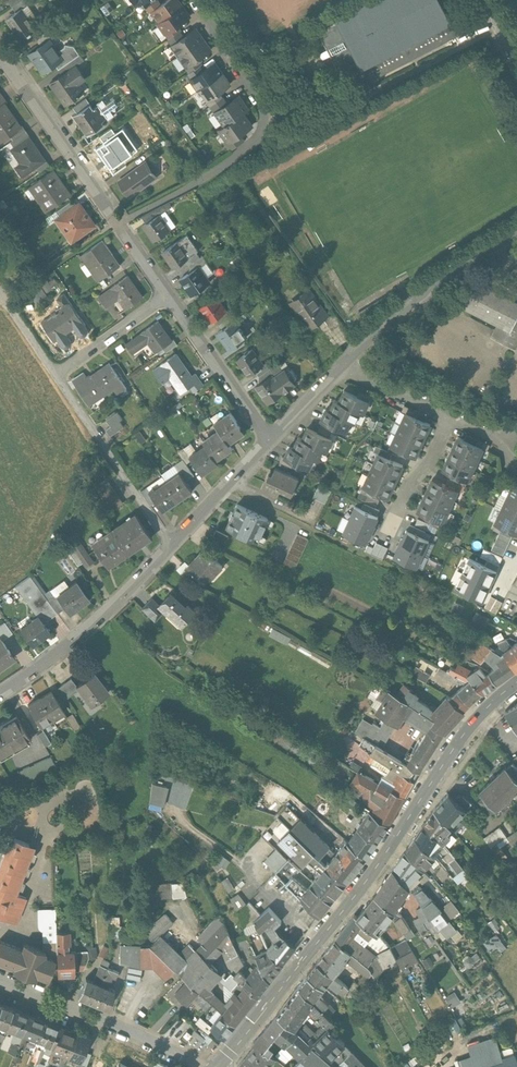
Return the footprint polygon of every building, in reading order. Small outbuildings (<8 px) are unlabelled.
[(28,4),(31,2),(30,0),(22,0),(13,6),(17,12),(23,7),(28,4)] [(109,0),(100,6),(106,14),(115,8),(109,0)] [(148,0),(146,0),(136,7),(140,12),(146,8),(151,5),(148,0)] [(182,7),(178,0),(168,0),(161,6),(151,12),(159,23),(182,7)] [(320,36),(338,70),(344,72),(345,72),(354,90),(472,28),(458,0),(445,0),(440,2),(439,0),(365,0),(334,16),(337,22),(322,30),(320,36)] [(151,12),(161,6),(157,1),(151,5),(146,8),(149,13),(151,12)] [(23,7),(31,18),(36,15),(28,4),(23,7)] [(31,18),(23,7),(17,12),(5,20),(20,40),(29,34),(29,35),(38,28),(31,18)] [(158,24),(165,34),(178,25),(189,17),(182,7),(159,23),(158,24)] [(178,25),(165,34),(169,40),(180,33),(182,31),(178,25)] [(41,46),(50,40),(50,41),(59,35),(52,26),(35,38),(41,46)] [(171,47),(178,57),(203,40),(195,30),(183,38),(172,46),(171,47)] [(180,33),(169,40),(168,41),(172,46),(183,38),(180,33)] [(80,54),(75,46),(65,44),(65,47),(58,52),(50,41),(50,40),(41,46),(30,54),(43,73),(55,65),(59,70),(80,54)] [(210,51),(203,40),(178,57),(186,68),(199,59),(210,51)] [(80,54),(59,70),(63,75),(69,71),(70,72),(77,67),(85,61),(80,54)] [(202,65),(199,59),(186,68),(190,73),(200,66),(202,65)] [(200,91),(223,74),(215,64),(204,72),(192,80),(191,81),(198,92),(200,91)] [(204,72),(200,66),(190,73),(188,74),(192,80),(204,72)] [(63,75),(51,84),(66,105),(84,92),(79,84),(85,79),(77,67),(70,72),(69,71),(63,75)] [(230,85),(223,74),(200,91),(207,102),(219,93),(230,85)] [(223,98),(219,93),(207,102),(211,107),(223,98)] [(78,113),(91,105),(86,98),(74,107),(78,113)] [(106,104),(110,110),(118,104),(114,98),(106,104)] [(223,98),(211,107),(210,107),(215,114),(227,105),(223,98)] [(215,114),(224,127),(242,114),(247,111),(238,98),(227,105),(215,114)] [(78,113),(75,115),(80,122),(78,123),(87,136),(97,129),(96,126),(107,118),(108,121),(114,117),(110,110),(106,104),(103,100),(97,104),(98,106),(94,109),(91,105),(78,113)] [(4,105),(4,104),(0,107),(0,139),(1,141),(0,141),(0,143),(10,136),(21,128),(17,124),(18,123),(14,117),(13,118),(4,105)] [(251,126),(242,114),(224,127),(219,130),(228,143),(238,136),(251,126)] [(188,123),(183,127),(191,139),(195,136),(190,129),(192,128),(188,123)] [(23,127),(21,128),(10,136),(13,141),(26,132),(23,127)] [(101,136),(106,144),(113,139),(118,135),(113,127),(101,136)] [(30,138),(26,132),(13,141),(11,142),(15,148),(29,138),(29,139),(30,138)] [(242,142),(238,136),(228,143),(225,145),(229,151),(242,142)] [(29,139),(29,138),(15,148),(12,150),(22,164),(17,168),(23,177),(36,167),(45,161),(44,161),(29,139)] [(106,144),(97,150),(110,170),(126,159),(120,149),(113,139),(106,144)] [(120,149),(126,159),(131,155),(124,146),(120,149)] [(46,160),(44,161),(45,161),(36,167),(40,173),(50,166),(46,160)] [(151,170),(146,163),(119,182),(129,197),(157,178),(152,172),(153,171),(152,170),(151,170)] [(59,179),(54,171),(32,187),(48,209),(68,195),(57,180),(59,179)] [(50,224),(56,220),(76,206),(72,200),(46,219),(50,224)] [(170,202),(142,216),(147,223),(159,215),(165,211),(172,206),(170,202)] [(94,226),(79,204),(76,206),(56,220),(72,242),(94,226)] [(165,224),(170,231),(176,227),(165,211),(159,215),(159,216),(158,217),(164,225),(165,224)] [(147,223),(144,226),(148,232),(149,231),(155,240),(154,241),(155,242),(170,231),(165,224),(164,225),(158,217),(159,216),(159,215),(147,223)] [(185,254),(188,258),(196,252),(196,253),(198,251),(187,235),(177,242),(185,254)] [(120,266),(102,241),(80,255),(97,281),(120,266)] [(177,242),(162,253),(164,252),(170,260),(169,261),(173,268),(173,269),(186,260),(188,259),(188,258),(185,254),(177,242)] [(196,253),(196,252),(188,258),(188,259),(186,260),(190,265),(200,258),(196,253)] [(190,265),(194,271),(199,267),(206,261),(203,256),(200,258),(190,265)] [(206,261),(199,267),(199,268),(197,269),(203,278),(206,276),(213,271),(206,261)] [(199,268),(199,267),(194,271),(181,280),(193,295),(210,283),(206,276),(203,278),(197,269),(199,268)] [(476,279),(463,304),(499,323),(492,338),(515,350),(516,345),(516,288),(487,273),(482,283),(476,279)] [(126,309),(142,298),(127,276),(111,287),(111,288),(99,297),(106,307),(118,298),(126,309)] [(46,277),(28,289),(37,303),(48,295),(46,292),(53,287),(46,277)] [(323,283),(338,304),(345,299),(331,278),(323,283)] [(324,314),(307,291),(300,296),(302,299),(293,306),(309,329),(323,319),(326,317),(324,314)] [(381,301),(384,305),(395,298),(393,294),(381,301)] [(86,329),(63,295),(57,298),(63,307),(41,322),(54,341),(57,339),(62,345),(63,346),(63,347),(65,347),(66,347),(67,347),(68,347),(69,346),(70,345),(70,344),(70,343),(70,342),(70,341),(70,340),(65,333),(74,327),(79,334),(79,335),(80,335),(81,336),(82,336),(83,336),(84,336),(85,335),(86,334),(87,334),(87,333),(87,332),(87,331),(87,330),(86,329)] [(219,305),(214,298),(201,307),(211,322),(216,319),(227,311),(221,304),(219,305)] [(367,309),(370,314),(384,305),(381,301),(367,309)] [(324,314),(326,317),(323,319),(331,329),(341,322),(332,309),(324,314)] [(356,316),(359,320),(370,314),(367,309),(356,316)] [(216,319),(220,324),(231,317),(227,311),(216,319)] [(220,324),(224,330),(234,322),(231,317),(220,324)] [(159,321),(158,321),(140,333),(141,334),(126,344),(132,353),(136,350),(139,348),(142,352),(149,362),(166,351),(163,347),(172,341),(171,340),(158,322),(159,321)] [(243,332),(235,322),(234,322),(224,330),(218,334),(219,334),(220,334),(224,339),(223,340),(230,350),(243,340),(240,335),(243,332)] [(172,341),(163,347),(166,351),(167,352),(178,345),(173,339),(171,340),(172,341)] [(263,365),(252,349),(238,360),(249,376),(256,371),(263,365)] [(193,376),(177,353),(161,364),(161,365),(154,370),(162,382),(171,376),(176,382),(180,394),(189,387),(200,380),(196,373),(193,376)] [(277,364),(281,370),(287,365),(283,360),(277,364)] [(260,376),(271,368),(267,362),(263,365),(256,371),(260,376)] [(126,388),(109,363),(87,379),(83,373),(73,380),(77,385),(76,386),(89,405),(113,389),(117,395),(126,388)] [(264,381),(272,375),(272,376),(281,370),(277,364),(271,368),(260,376),(264,381)] [(295,384),(285,370),(274,378),(272,376),(272,375),(264,381),(257,387),(269,403),(295,384)] [(204,385),(200,380),(189,387),(193,392),(204,385)] [(339,402),(359,412),(363,414),(368,403),(357,397),(344,391),(339,402)] [(360,392),(357,397),(368,403),(369,403),(371,397),(360,392)] [(350,421),(354,423),(359,412),(339,402),(335,400),(330,411),(350,421)] [(413,417),(416,411),(404,405),(401,411),(406,413),(413,417)] [(350,421),(330,411),(326,409),(321,420),(323,421),(334,427),(345,432),(350,421)] [(416,411),(413,417),(425,422),(428,416),(416,411)] [(122,419),(117,412),(106,420),(111,426),(106,430),(110,437),(124,428),(119,421),(122,419)] [(219,431),(228,444),(236,438),(235,437),(242,432),(243,433),(244,432),(231,413),(214,424),(219,431)] [(406,413),(401,424),(425,435),(425,436),(426,436),(429,431),(428,430),(430,425),(425,422),(413,417),(406,413)] [(207,426),(213,422),(208,416),(203,420),(207,426)] [(320,427),(332,433),(334,427),(323,421),(320,427)] [(401,424),(396,435),(421,447),(424,441),(423,441),(425,436),(425,435),(401,424)] [(332,433),(320,427),(317,433),(329,439),(332,433)] [(210,428),(200,434),(202,439),(213,434),(210,428)] [(329,439),(317,433),(307,429),(302,439),(302,440),(323,449),(327,451),(332,440),(329,439)] [(203,442),(205,445),(215,460),(224,454),(224,453),(231,448),(228,444),(219,431),(203,442)] [(475,446),(478,440),(466,434),(464,440),(475,446)] [(421,447),(396,435),(391,445),(402,451),(415,457),(418,451),(419,452),(421,447)] [(452,448),(477,460),(482,449),(475,446),(464,440),(458,437),(455,443),(454,443),(452,448)] [(323,449),(302,440),(302,439),(298,438),(293,448),(314,458),(318,460),(323,449)] [(478,440),(475,446),(482,449),(487,451),(490,445),(478,440)] [(189,456),(197,451),(191,442),(183,448),(189,456)] [(215,460),(205,445),(197,451),(189,456),(191,460),(202,475),(218,464),(215,460)] [(399,457),(402,451),(391,445),(390,445),(388,451),(392,453),(399,457)] [(314,458),(293,448),(289,446),(284,458),(294,462),(309,469),(314,458)] [(191,460),(189,456),(183,448),(177,452),(183,459),(186,464),(191,460)] [(388,451),(380,448),(378,454),(389,459),(392,453),(388,451)] [(448,459),(472,470),(477,460),(452,448),(449,453),(450,453),(448,459)] [(403,465),(389,459),(378,454),(373,465),(399,477),(401,471),(400,471),(403,465)] [(282,457),(279,463),(291,468),(294,462),(284,458),(282,457)] [(472,470),(448,459),(447,458),(444,464),(445,464),(443,470),(456,476),(467,481),(472,470)] [(190,470),(186,464),(183,459),(177,463),(184,474),(190,470)] [(166,482),(167,482),(168,483),(180,475),(179,473),(174,465),(161,474),(163,477),(166,482)] [(396,482),(399,477),(373,465),(368,475),(393,487),(395,481),(396,482)] [(299,479),(275,468),(272,475),(269,473),(261,489),(277,496),(280,489),(289,493),(293,485),(295,486),(299,479)] [(167,482),(166,482),(179,500),(192,491),(179,473),(180,475),(168,483),(167,482)] [(393,487),(368,475),(363,486),(375,491),(388,498),(390,492),(391,492),(394,487),(393,487)] [(467,481),(456,476),(453,482),(460,485),(465,487),(468,481),(467,481)] [(147,488),(149,491),(154,488),(155,490),(166,482),(163,477),(147,488)] [(99,493),(110,485),(106,479),(95,487),(99,493)] [(446,485),(432,479),(430,485),(429,484),(426,490),(427,490),(452,501),(457,491),(446,485)] [(448,479),(446,485),(457,491),(460,485),(453,482),(448,479)] [(179,500),(166,482),(155,490),(154,488),(149,491),(155,500),(163,511),(179,500)] [(332,490),(320,485),(313,498),(325,503),(332,490)] [(507,498),(516,502),(516,487),(513,485),(507,498)] [(363,486),(360,492),(367,495),(372,497),(375,491),(363,486)] [(155,500),(149,491),(147,488),(141,492),(149,504),(155,500)] [(447,512),(452,501),(427,490),(425,495),(424,495),(421,500),(447,512)] [(372,497),(367,495),(364,501),(376,507),(379,501),(372,497)] [(501,510),(516,518),(516,502),(507,498),(501,510)] [(442,523),(447,512),(421,500),(419,505),(420,506),(417,511),(431,517),(442,523)] [(268,520),(237,505),(233,513),(232,513),(229,519),(230,519),(226,528),(258,542),(268,520)] [(355,506),(349,519),(372,531),(375,524),(378,517),(355,506)] [(501,510),(495,523),(496,524),(514,532),(516,533),(516,518),(501,510)] [(151,538),(135,515),(131,518),(132,519),(129,521),(128,520),(118,526),(119,528),(116,530),(115,529),(111,531),(113,534),(114,534),(127,555),(151,538)] [(442,523),(431,517),(428,523),(430,524),(440,529),(442,523)] [(372,531),(349,519),(342,533),(365,543),(369,536),(369,537),(372,531)] [(428,523),(418,519),(415,525),(427,530),(430,524),(428,523)] [(499,532),(511,538),(514,532),(496,524),(493,530),(499,532)] [(402,537),(399,543),(423,554),(429,541),(406,530),(402,537)] [(113,534),(111,531),(93,543),(95,546),(113,534)] [(226,543),(228,537),(217,531),(214,537),(226,543)] [(499,532),(497,538),(508,544),(511,538),(499,532)] [(109,567),(127,555),(114,534),(113,534),(95,546),(98,551),(97,551),(99,554),(100,554),(109,567)] [(309,540),(297,534),(283,564),(295,570),(309,540)] [(90,558),(76,537),(69,542),(76,552),(70,555),(78,566),(90,558)] [(497,538),(494,544),(506,550),(508,544),(497,538)] [(423,554),(399,543),(396,549),(397,550),(394,557),(416,568),(423,554)] [(491,550),(503,556),(506,550),(494,544),(491,550)] [(222,567),(204,549),(188,566),(187,566),(193,573),(203,582),(218,567),(220,569),(222,567)] [(502,558),(484,549),(480,556),(498,565),(502,558)] [(469,558),(462,573),(490,586),(497,571),(469,558)] [(193,573),(187,566),(188,566),(184,563),(177,570),(182,575),(187,578),(193,573)] [(490,586),(462,573),(455,587),(483,600),(490,586)] [(38,617),(43,624),(57,614),(47,600),(30,576),(15,587),(23,598),(37,617),(38,617)] [(89,600),(76,583),(55,598),(63,609),(65,608),(68,612),(80,603),(82,605),(89,600)] [(14,604),(23,598),(15,587),(6,593),(14,604)] [(185,608),(172,595),(160,606),(160,607),(161,608),(168,615),(171,612),(184,625),(195,613),(188,605),(185,608)] [(63,609),(55,598),(54,596),(47,600),(57,614),(63,609)] [(160,607),(160,606),(153,600),(143,610),(151,618),(161,608),(160,607)] [(456,602),(454,609),(463,613),(465,606),(456,602)] [(488,618),(478,613),(474,623),(484,628),(488,618)] [(38,617),(37,617),(31,621),(33,623),(22,631),(21,629),(20,630),(32,645),(49,633),(43,624),(38,617)] [(2,641),(12,633),(4,623),(0,626),(0,638),(2,641)] [(271,635),(288,642),(291,635),(274,628),(271,635)] [(0,638),(0,639),(0,665),(6,661),(8,663),(14,658),(2,641),(0,638)] [(516,668),(516,642),(511,647),(506,639),(497,642),(503,652),(516,669),(516,668)] [(481,661),(491,648),(479,641),(478,644),(480,645),(475,651),(468,646),(465,653),(468,655),(481,661)] [(497,682),(516,669),(503,652),(500,654),(491,648),(481,661),(486,664),(491,660),(497,667),(490,672),(497,682)] [(424,660),(414,670),(427,682),(436,671),(424,660)] [(482,692),(497,682),(490,672),(485,675),(482,673),(483,671),(478,665),(472,672),(459,666),(455,669),(450,667),(448,672),(462,678),(468,681),(471,678),(482,692)] [(459,684),(462,678),(448,672),(445,677),(459,684)] [(108,694),(93,674),(76,686),(75,687),(78,690),(90,707),(108,694)] [(469,704),(482,692),(471,678),(468,681),(458,690),(469,704)] [(75,687),(76,686),(70,679),(57,689),(65,701),(78,690),(75,687)] [(407,703),(412,693),(413,691),(404,686),(398,697),(407,703)] [(464,710),(469,704),(458,690),(450,697),(464,710)] [(395,727),(401,717),(399,716),(407,703),(398,697),(387,691),(374,713),(381,717),(381,719),(384,721),(395,727)] [(64,712),(52,692),(41,699),(53,719),(64,712)] [(464,710),(450,697),(447,694),(443,700),(444,701),(435,712),(429,706),(416,698),(417,696),(412,693),(407,703),(435,719),(433,723),(444,731),(464,710)] [(41,726),(53,719),(41,699),(28,706),(41,726)] [(506,710),(516,730),(516,703),(506,710)] [(73,714),(66,718),(74,730),(80,726),(73,714)] [(0,725),(0,756),(31,739),(18,715),(0,725)] [(382,748),(395,727),(384,721),(380,727),(373,723),(369,729),(360,724),(355,732),(364,737),(364,738),(382,748)] [(419,771),(444,731),(433,723),(418,747),(415,745),(406,759),(409,761),(408,763),(407,763),(419,771)] [(45,747),(51,743),(44,731),(38,734),(45,747)] [(378,756),(382,748),(364,738),(360,745),(368,750),(376,755),(378,756)] [(382,748),(378,756),(392,765),(393,763),(407,772),(415,778),(419,771),(407,763),(408,763),(382,748)] [(372,762),(376,755),(368,750),(364,757),(372,762)] [(413,780),(415,778),(407,772),(393,763),(392,765),(378,756),(376,755),(372,762),(371,763),(385,772),(379,780),(377,783),(378,784),(373,790),(380,794),(377,799),(382,803),(391,789),(404,796),(413,780)] [(56,770),(51,758),(18,772),(23,784),(56,770)] [(507,766),(481,790),(485,795),(479,801),(492,815),(499,809),(498,808),(516,790),(516,765),(516,766),(512,761),(507,766)] [(352,762),(349,767),(357,772),(359,773),(362,768),(352,762)] [(389,824),(404,796),(391,789),(382,803),(377,799),(380,794),(373,790),(378,784),(377,783),(373,781),(359,773),(357,772),(352,782),(365,789),(365,798),(376,806),(372,812),(389,824)] [(170,787),(158,783),(152,802),(165,805),(170,787)] [(457,801),(448,793),(433,810),(451,826),(466,809),(457,801)] [(457,801),(466,809),(471,804),(462,796),(457,801)] [(289,828),(326,864),(335,853),(313,832),(312,834),(285,807),(277,816),(289,828)] [(447,830),(451,826),(433,810),(424,823),(441,840),(443,842),(451,834),(447,830)] [(366,857),(389,824),(372,812),(369,811),(348,842),(366,857)] [(335,853),(346,841),(320,819),(311,830),(313,832),(335,853)] [(441,840),(424,823),(415,836),(429,851),(437,844),(439,846),(438,850),(449,863),(455,858),(443,842),(441,840)] [(485,838),(492,849),(508,837),(500,827),(485,838)] [(326,864),(289,828),(277,840),(291,853),(303,864),(306,861),(319,873),(326,864)] [(429,851),(415,836),(406,850),(424,868),(430,875),(435,870),(429,863),(436,857),(429,851)] [(15,922),(25,898),(14,894),(17,888),(22,889),(25,882),(20,880),(23,873),(28,874),(30,867),(26,865),(28,858),(33,860),(36,853),(31,851),(32,849),(28,847),(29,845),(10,837),(0,862),(0,916),(15,922)] [(346,882),(366,857),(348,842),(346,841),(335,853),(326,864),(346,882)] [(406,850),(391,871),(408,887),(412,879),(424,868),(406,850)] [(65,860),(74,857),(71,851),(62,854),(63,854),(65,860)] [(266,863),(275,873),(287,860),(277,851),(266,863)] [(57,863),(65,860),(63,854),(57,856),(57,863)] [(472,880),(455,858),(449,863),(466,885),(472,880)] [(286,883),(299,869),(288,859),(287,860),(275,873),(286,883)] [(332,899),(346,882),(326,864),(319,873),(312,881),(312,882),(332,899)] [(319,916),(332,899),(312,882),(312,881),(299,869),(286,883),(298,894),(319,916)] [(391,871),(374,894),(393,911),(408,887),(391,871)] [(256,892),(259,894),(269,903),(280,891),(286,897),(290,904),(298,912),(296,916),(300,919),(309,906),(298,895),(298,894),(286,883),(275,873),(256,892)] [(228,877),(223,879),(229,891),(234,888),(228,877)] [(417,886),(412,879),(408,887),(415,893),(429,918),(431,917),(447,940),(456,932),(445,918),(446,918),(441,912),(440,912),(418,886),(417,886)] [(182,881),(150,884),(151,898),(186,895),(182,881)] [(247,926),(255,922),(255,921),(268,908),(275,915),(278,911),(269,903),(259,894),(252,901),(260,908),(252,916),(244,920),(247,926)] [(374,894),(357,916),(375,930),(378,933),(395,912),(393,911),(374,894)] [(450,917),(461,910),(453,898),(442,905),(450,917)] [(305,934),(319,916),(309,906),(300,919),(294,926),(305,934)] [(275,915),(268,908),(255,921),(255,922),(263,938),(265,937),(262,930),(270,923),(274,927),(280,922),(275,915)] [(55,910),(39,910),(39,924),(43,924),(56,924),(55,910)] [(166,912),(147,929),(156,939),(175,921),(166,912)] [(231,957),(238,952),(219,914),(197,938),(202,943),(206,939),(215,946),(217,949),(225,944),(231,957)] [(354,914),(335,938),(356,955),(364,944),(375,930),(357,916),(354,914)] [(403,916),(396,920),(404,933),(411,928),(403,916)] [(296,946),(305,934),(294,926),(290,931),(284,926),(280,922),(274,927),(280,934),(285,938),(296,946)] [(55,961),(57,962),(56,941),(56,934),(56,924),(43,924),(44,952),(45,953),(44,957),(55,961)] [(484,940),(492,951),(498,946),(502,951),(508,946),(497,931),(484,940)] [(69,934),(56,934),(56,941),(57,962),(57,975),(63,975),(73,974),(73,971),(73,966),(76,966),(76,959),(72,959),(72,953),(69,953),(69,945),(69,934)] [(247,936),(240,940),(244,949),(252,946),(247,936)] [(283,963),(296,946),(285,938),(276,949),(272,954),(283,963)] [(335,938),(325,951),(340,963),(345,956),(365,972),(360,979),(368,986),(376,976),(370,966),(356,955),(335,938)] [(204,958),(215,946),(206,939),(202,943),(196,950),(204,958)] [(0,941),(0,962),(9,965),(14,968),(13,972),(34,980),(36,976),(48,980),(55,961),(44,957),(45,953),(44,952),(23,944),(21,950),(0,941)] [(390,948),(396,958),(411,951),(406,941),(390,948)] [(177,957),(171,964),(176,968),(188,980),(199,990),(207,998),(213,991),(205,983),(217,970),(204,958),(196,950),(189,943),(177,957)] [(396,958),(390,948),(376,954),(364,944),(356,955),(370,966),(376,976),(383,969),(396,958)] [(166,979),(176,968),(171,964),(162,956),(151,945),(143,945),(120,945),(121,964),(141,968),(153,968),(166,979)] [(268,948),(268,949),(270,953),(272,954),(276,949),(273,945),(268,948)] [(162,956),(171,964),(177,957),(169,949),(162,956)] [(268,981),(283,963),(272,954),(270,953),(268,949),(257,956),(265,974),(268,981)] [(325,951),(317,961),(333,975),(342,964),(340,963),(325,951)] [(88,952),(72,953),(72,959),(76,959),(76,966),(73,966),(73,971),(84,970),(89,958),(88,952)] [(317,961),(307,974),(324,988),(328,983),(338,991),(344,984),(333,975),(317,961)] [(94,979),(94,983),(100,985),(108,968),(100,965),(101,964),(99,963),(98,965),(100,966),(94,979)] [(258,995),(268,981),(265,974),(258,964),(247,979),(243,975),(239,979),(258,995)] [(108,968),(100,985),(106,988),(109,985),(112,977),(116,979),(120,971),(117,970),(116,972),(108,968)] [(239,979),(243,975),(242,972),(239,970),(234,975),(239,979)] [(236,1024),(258,995),(239,979),(234,975),(232,973),(228,976),(226,978),(223,981),(235,992),(232,996),(236,999),(224,1013),(236,1024)] [(307,974),(298,986),(322,1010),(328,1004),(319,994),(324,988),(307,974)] [(78,997),(92,1003),(100,985),(94,983),(85,979),(78,997)] [(193,997),(199,990),(188,980),(176,993),(187,1003),(193,997)] [(355,988),(358,984),(354,981),(348,988),(352,993),(359,1001),(363,997),(355,988)] [(352,993),(348,988),(346,985),(344,984),(338,991),(343,995),(345,992),(349,995),(352,993)] [(106,988),(100,985),(92,1003),(107,1009),(115,992),(106,988)] [(322,1010),(298,986),(277,1014),(292,1028),(295,1027),(309,1006),(312,1008),(313,1013),(327,1026),(333,1021),(322,1010)] [(212,1003),(207,998),(199,990),(193,997),(199,1002),(206,1010),(212,1003)] [(455,991),(446,997),(453,1007),(462,1001),(455,991)] [(212,1003),(206,1010),(205,1011),(211,1016),(218,1008),(212,1003)] [(0,1004),(0,1025),(8,1028),(15,1010),(0,1004)] [(322,1010),(333,1021),(338,1015),(332,1009),(333,1008),(328,1004),(322,1010)] [(30,1016),(15,1010),(8,1028),(10,1029),(9,1032),(12,1033),(13,1030),(17,1032),(16,1034),(15,1034),(10,1046),(17,1048),(18,1047),(20,1040),(30,1016)] [(225,1037),(236,1024),(224,1013),(223,1012),(212,1027),(225,1037)] [(277,1014),(263,1031),(273,1039),(273,1038),(275,1039),(278,1036),(288,1044),(290,1042),(298,1031),(295,1027),(292,1028),(277,1014)] [(45,1022),(30,1016),(20,1040),(25,1042),(27,1036),(38,1040),(45,1022)] [(59,1028),(45,1022),(38,1040),(36,1044),(40,1046),(41,1049),(36,1062),(38,1063),(45,1065),(51,1050),(59,1028)] [(322,1025),(314,1033),(305,1024),(298,1031),(309,1043),(337,1066),(368,1066),(329,1027),(327,1029),(322,1025)] [(59,1026),(59,1028),(51,1050),(68,1057),(77,1033),(59,1026)] [(201,1049),(208,1039),(189,1027),(182,1037),(201,1049)] [(263,1031),(258,1037),(268,1044),(273,1039),(263,1031)] [(298,1031),(290,1042),(307,1059),(316,1066),(337,1066),(309,1043),(298,1031)] [(89,1038),(77,1033),(68,1057),(81,1061),(84,1052),(89,1038)] [(273,1048),(268,1044),(258,1037),(253,1043),(256,1045),(262,1050),(271,1055),(273,1053),(271,1051),(273,1048)] [(462,1066),(485,1066),(504,1061),(496,1037),(469,1046),(472,1056),(459,1060),(462,1066)] [(276,1058),(271,1055),(262,1050),(256,1045),(238,1066),(269,1066),(276,1058)] [(15,1055),(17,1048),(10,1046),(8,1052),(15,1055)] [(84,1052),(81,1061),(79,1065),(84,1066),(86,1066),(91,1054),(84,1052)] [(98,1060),(108,1066),(118,1066),(120,1064),(103,1052),(98,1060)]
